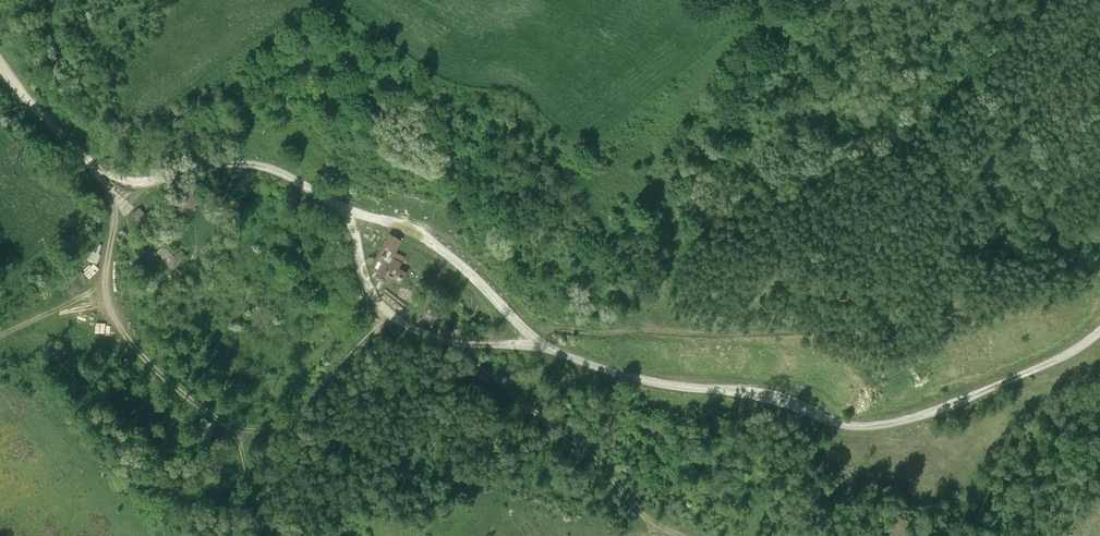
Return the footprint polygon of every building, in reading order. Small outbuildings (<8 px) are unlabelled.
[(139,207),(132,214),(144,229),(152,222),(153,224),(163,214),(157,207),(150,213),(148,211),(145,213),(139,207)] [(165,244),(157,251),(173,270),(188,256),(181,249),(174,256),(165,244)] [(383,276),(395,252),(381,245),(370,270),(383,276)] [(406,272),(399,269),(405,257),(396,253),(390,264),(384,276),(400,285),(406,272)] [(447,316),(428,305),(421,317),(441,328),(447,316)]
